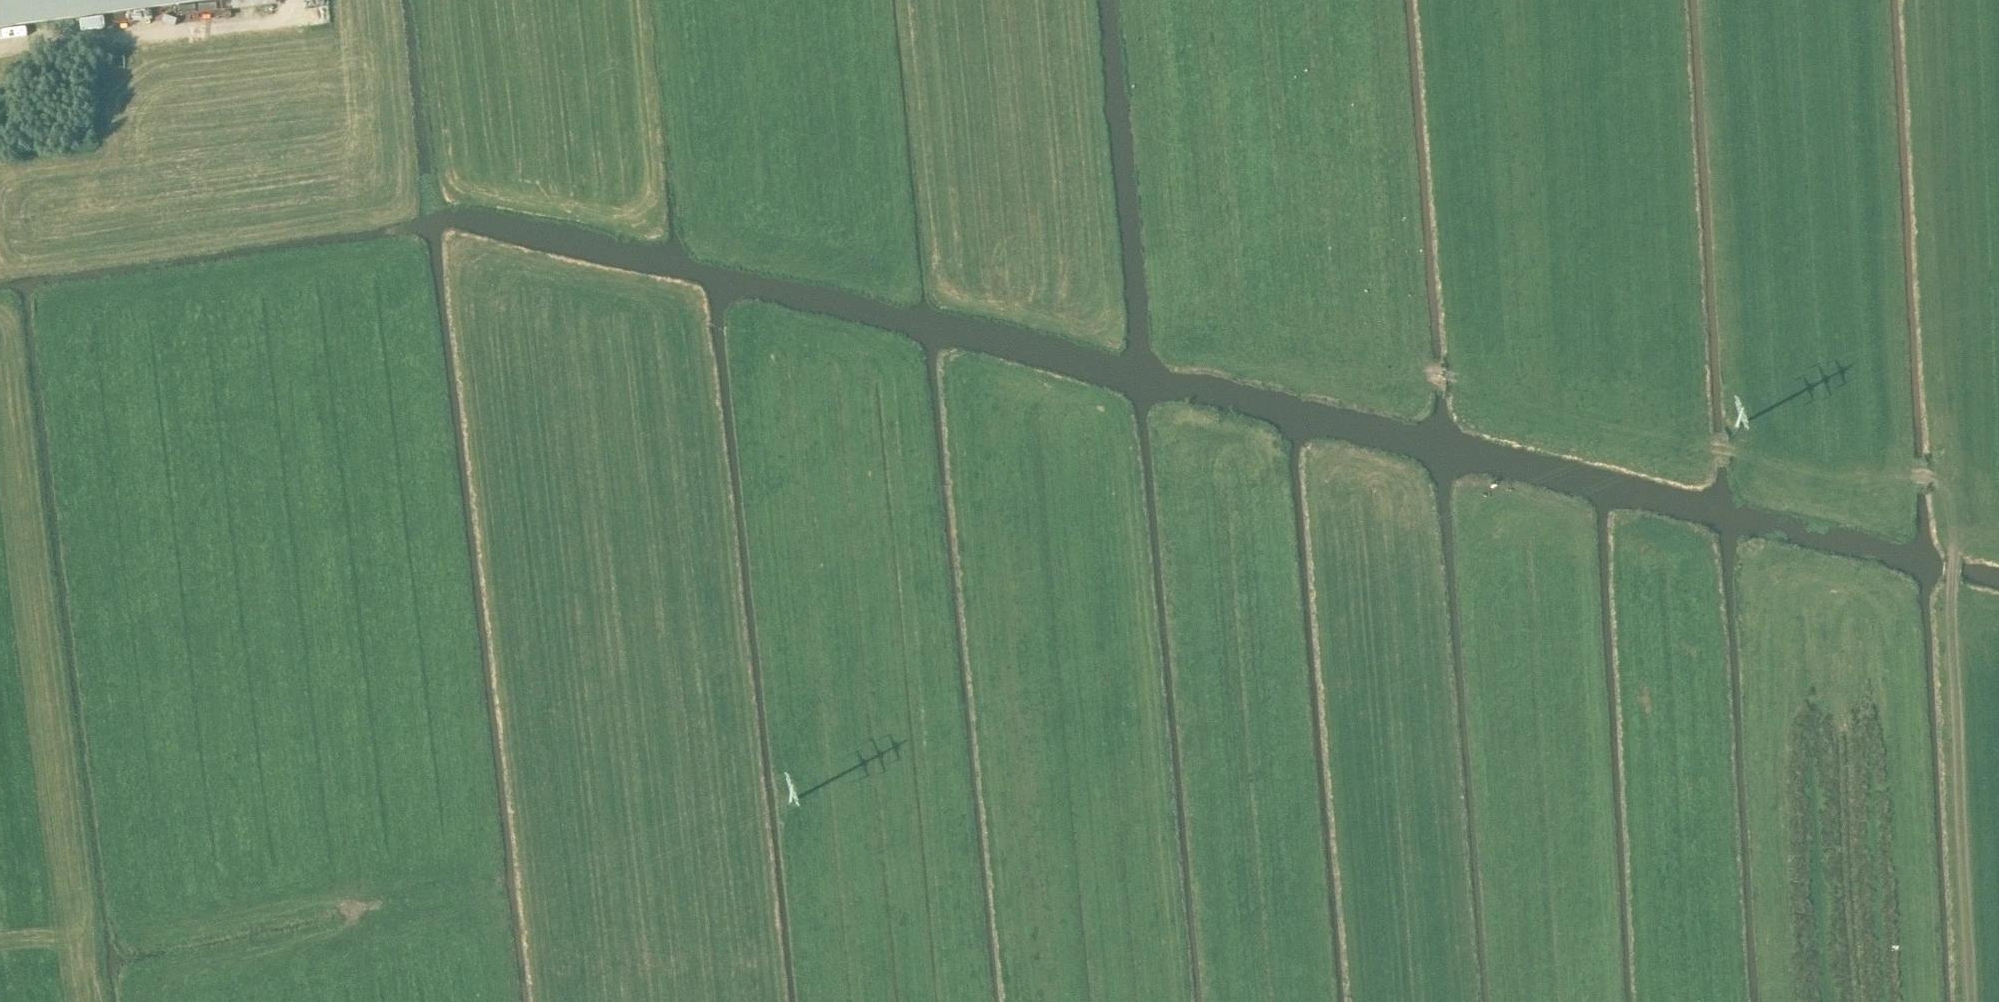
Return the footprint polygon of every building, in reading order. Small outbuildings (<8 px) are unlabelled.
[(213,0),(0,0),(0,28),(213,0)]
